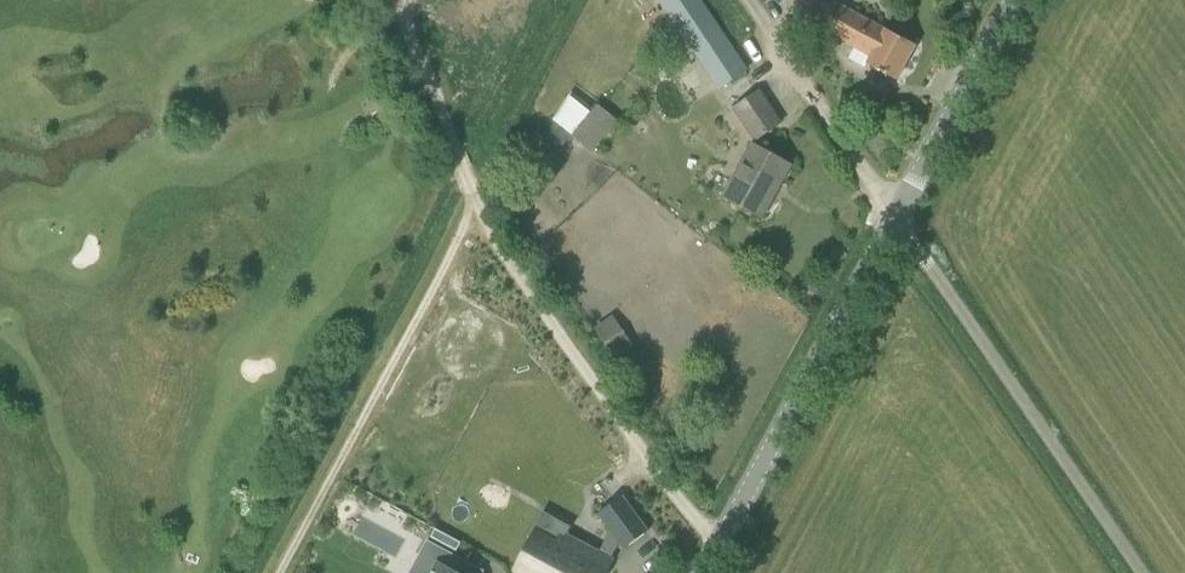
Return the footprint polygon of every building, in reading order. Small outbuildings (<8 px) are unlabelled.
[(745,70),(699,0),(664,0),(708,67),(716,62),(730,82),(745,70)] [(898,80),(916,45),(886,28),(886,29),(851,11),(834,2),(820,27),(855,47),(849,59),(865,67),(867,63),(898,80)] [(759,91),(735,107),(757,139),(781,123),(759,91)] [(593,151),(617,120),(597,104),(573,135),(593,151)] [(790,165),(754,145),(725,196),(762,216),(790,165)] [(611,315),(591,327),(601,344),(621,332),(611,315)] [(620,543),(624,549),(649,531),(623,495),(598,513),(611,530),(600,551),(596,558),(561,539),(557,546),(537,535),(536,537),(519,567),(530,572),(605,572),(609,565),(620,543)] [(447,570),(454,556),(428,542),(421,556),(438,565),(433,572),(453,572),(447,570)]
